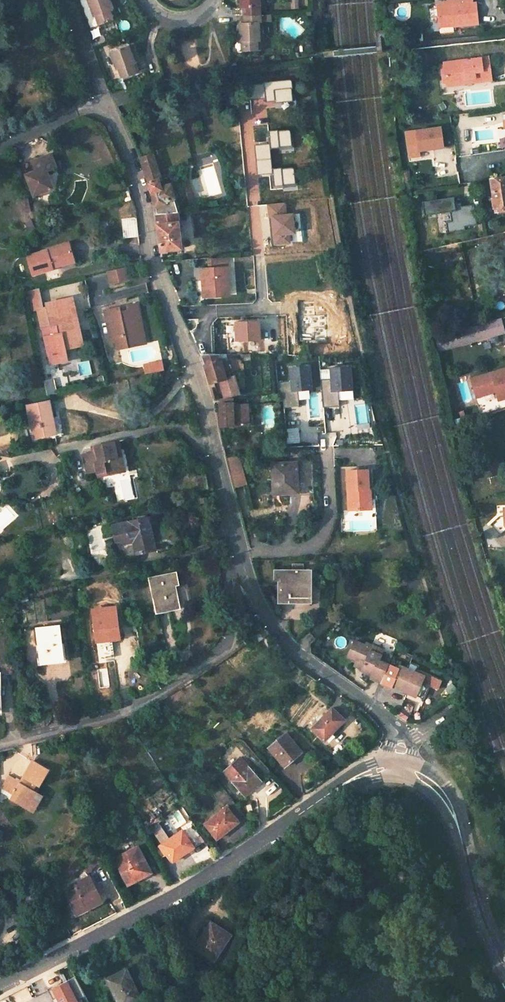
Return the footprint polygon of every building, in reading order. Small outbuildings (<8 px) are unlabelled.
[(101,26),(114,21),(111,14),(114,12),(109,0),(90,0),(94,14),(97,13),(101,26)] [(243,16),(259,15),(258,0),(241,0),(241,11),(243,11),(243,16)] [(439,32),(478,27),(476,6),(472,6),(471,0),(447,0),(443,0),(444,10),(436,11),(439,32)] [(242,41),(243,54),(255,53),(255,43),(258,43),(257,25),(260,25),(259,21),(259,15),(243,16),(244,25),(239,25),(240,41),(242,41)] [(118,67),(122,79),(134,75),(131,65),(134,64),(128,47),(110,54),(116,68),(118,67)] [(442,61),(445,81),(463,79),(463,77),(471,76),(472,78),(488,76),(486,59),(480,60),(479,57),(470,58),(470,59),(461,60),(461,58),(442,61)] [(290,81),(249,85),(250,99),(265,98),(265,101),(273,100),(273,103),(292,101),(290,81)] [(111,97),(116,105),(131,102),(129,93),(111,97)] [(440,128),(415,132),(418,151),(443,148),(440,128)] [(289,129),(267,131),(268,144),(254,145),(256,175),(271,173),(272,186),(295,184),(293,167),(272,169),(270,148),(291,146),(289,129)] [(36,172),(26,176),(34,196),(53,189),(45,170),(55,166),(50,153),(31,161),(36,172)] [(145,173),(156,205),(156,215),(179,213),(182,213),(174,183),(170,184),(168,177),(165,178),(165,174),(159,176),(153,154),(140,158),(141,161),(145,173)] [(186,169),(180,171),(191,211),(198,211),(186,169)] [(402,177),(405,202),(412,201),(408,176),(402,177)] [(495,211),(504,210),(504,177),(492,179),(494,190),(492,190),(493,198),(492,202),(495,209),(495,211)] [(452,198),(420,202),(422,216),(448,212),(450,222),(444,223),(446,233),(463,231),(463,227),(475,225),(472,205),(459,207),(459,204),(453,205),(452,198)] [(284,203),(267,205),(271,247),(289,245),(289,236),(294,235),(292,214),(286,215),(284,203)] [(37,204),(30,207),(34,217),(41,214),(37,204)] [(121,238),(136,237),(134,206),(119,207),(121,238)] [(157,218),(160,251),(181,248),(178,222),(180,222),(180,220),(179,213),(156,215),(157,218)] [(49,251),(30,256),(36,274),(54,269),(54,266),(77,259),(72,242),(48,248),(49,251)] [(204,281),(205,298),(218,297),(218,289),(226,289),(224,258),(208,259),(209,269),(200,270),(201,282),(204,281)] [(125,268),(108,272),(111,284),(128,280),(125,268)] [(38,289),(26,292),(30,312),(40,309),(42,309),(38,289)] [(218,289),(218,297),(226,297),(226,289),(218,289)] [(42,309),(40,309),(53,365),(70,361),(67,349),(65,339),(82,335),(74,301),(42,309)] [(120,308),(105,311),(112,341),(116,340),(118,349),(141,344),(136,322),(141,321),(138,304),(128,306),(129,312),(121,313),(120,308)] [(499,318),(433,337),(437,351),(503,332),(499,318)] [(141,321),(136,322),(141,344),(146,343),(141,321)] [(259,321),(234,322),(235,341),(264,340),(263,331),(259,331),(259,321)] [(82,335),(65,339),(67,349),(84,345),(82,335)] [(204,366),(209,383),(221,380),(225,378),(224,372),(227,371),(225,362),(228,361),(226,354),(204,354),(199,355),(204,366)] [(159,358),(142,362),(144,372),(162,368),(159,358)] [(312,390),(311,367),(290,368),(291,382),(276,383),(277,397),(283,397),(284,407),(298,406),(297,391),(312,390)] [(353,390),(351,367),(330,369),(331,379),(320,380),(322,407),(339,406),(338,391),(353,390)] [(470,380),(476,398),(494,393),(497,401),(504,399),(504,370),(470,380)] [(221,380),(225,397),(240,393),(235,376),(225,378),(221,380)] [(221,399),(221,426),(249,426),(249,405),(234,405),(234,398),(221,399)] [(52,399),(30,403),(37,437),(57,433),(54,416),(56,415),(52,399)] [(96,474),(107,472),(110,475),(120,473),(115,452),(119,451),(117,442),(90,448),(91,455),(82,456),(86,475),(96,473),(96,474)] [(124,469),(119,451),(115,452),(120,473),(124,472),(124,469)] [(225,460),(229,474),(234,490),(244,488),(240,471),(237,456),(225,457),(225,460)] [(273,464),(274,493),(284,493),(284,489),(298,488),(297,462),(273,464)] [(371,498),(369,469),(347,470),(348,489),(350,489),(350,495),(348,495),(349,510),(369,508),(368,498),(371,498)] [(205,474),(196,475),(199,488),(207,487),(205,474)] [(504,510),(504,518),(499,518),(490,525),(499,535),(504,530),(504,510)] [(146,519),(111,527),(113,537),(125,534),(127,540),(131,539),(132,544),(134,556),(154,552),(146,519)] [(125,534),(113,537),(114,543),(121,542),(122,547),(132,544),(131,539),(127,540),(125,534)] [(172,569),(148,575),(156,608),(177,602),(171,580),(175,579),(172,569)] [(281,582),(281,602),(289,602),(289,599),(309,599),(309,571),(275,571),(275,582),(281,582)] [(113,605),(91,608),(96,638),(118,635),(113,605)] [(59,624),(36,627),(39,658),(49,658),(49,661),(62,660),(60,643),(61,642),(59,624)] [(353,641),(346,657),(358,662),(359,659),(364,661),(363,664),(361,669),(372,674),(371,677),(380,682),(388,664),(378,660),(380,656),(369,651),(370,648),(353,641)] [(380,682),(380,683),(390,687),(391,686),(395,687),(394,689),(406,694),(407,692),(418,697),(425,683),(427,678),(399,666),(398,669),(388,664),(380,682)] [(425,683),(418,697),(421,699),(428,685),(425,683)] [(332,707),(312,727),(324,740),(344,720),(332,707)] [(285,733),(268,747),(284,766),(301,752),(285,733)] [(224,771),(245,796),(261,781),(240,757),(224,771)] [(26,760),(19,778),(22,779),(20,785),(4,778),(0,788),(0,792),(11,796),(10,800),(28,808),(35,791),(31,789),(34,784),(38,786),(45,768),(26,760)] [(28,808),(36,812),(43,794),(35,791),(28,808)] [(237,821),(225,806),(204,824),(216,838),(237,821)] [(193,847),(182,830),(162,843),(173,860),(193,847)] [(136,846),(113,859),(127,885),(150,872),(149,870),(151,869),(155,875),(158,873),(151,860),(145,863),(136,846)] [(86,874),(98,858),(96,854),(84,869),(85,873),(86,874)] [(86,874),(85,873),(68,882),(70,885),(87,876),(86,874)] [(75,914),(100,901),(87,876),(70,885),(73,890),(65,894),(75,914)] [(228,933),(210,922),(202,934),(205,936),(197,950),(214,960),(221,948),(220,947),(228,933)] [(194,948),(197,950),(205,936),(202,934),(194,948)] [(29,958),(22,946),(11,952),(16,964),(29,958)] [(104,979),(116,1001),(137,1001),(140,1000),(124,969),(104,979)] [(64,980),(47,988),(53,1001),(75,1001),(64,980)]
